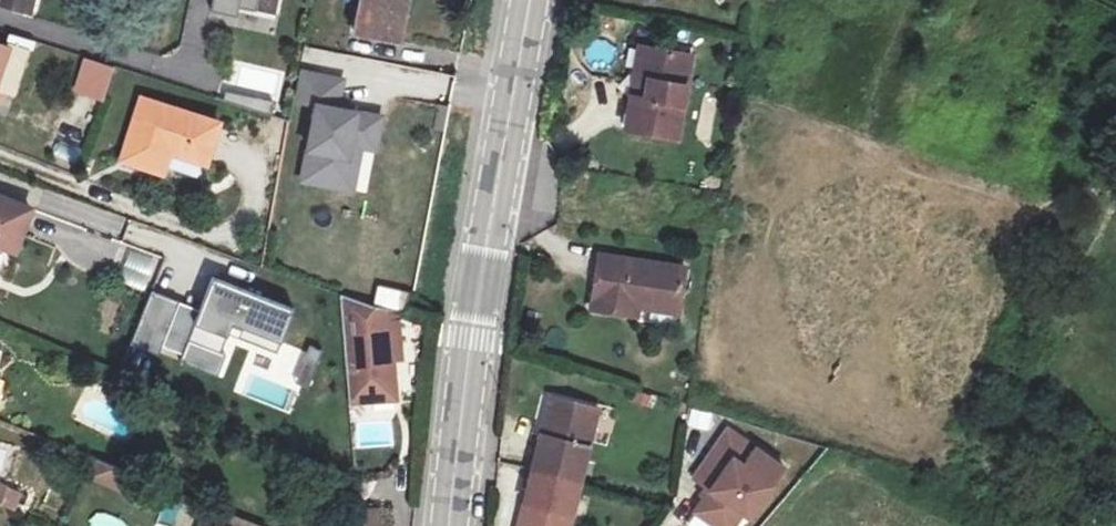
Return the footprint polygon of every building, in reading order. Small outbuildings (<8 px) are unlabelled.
[(25,32),(34,0),(0,0),(0,25),(25,32)] [(211,8),(278,20),(281,0),(213,0),(211,8)] [(354,26),(398,35),(405,0),(359,0),(354,26)] [(640,32),(631,83),(644,85),(648,65),(641,64),(647,34),(640,32)] [(644,85),(631,83),(625,117),(675,125),(689,48),(670,45),(672,38),(647,34),(641,64),(648,65),(644,85)] [(12,97),(30,42),(11,36),(7,50),(0,47),(0,93),(12,97)] [(689,48),(690,41),(672,38),(670,45),(689,48)] [(101,100),(112,70),(86,61),(75,91),(101,100)] [(154,149),(168,154),(206,166),(219,125),(140,101),(121,162),(147,171),(154,149)] [(372,150),(328,140),(315,196),(359,206),(372,150)] [(161,176),(168,154),(154,149),(147,171),(161,176)] [(0,194),(0,280),(13,246),(30,253),(46,211),(0,194)] [(599,242),(591,296),(635,303),(636,295),(637,288),(676,294),(682,255),(599,242)] [(119,281),(149,291),(160,257),(130,247),(119,281)] [(284,342),(296,307),(211,277),(201,308),(151,291),(132,345),(223,376),(233,348),(245,352),(231,393),(286,412),(308,350),(284,342)] [(637,288),(636,295),(675,300),(676,294),(637,288)] [(326,289),(345,395),(391,387),(379,319),(386,318),(383,299),(326,289)] [(557,387),(550,385),(541,423),(547,424),(557,387)] [(579,470),(597,397),(557,387),(547,424),(541,423),(532,458),(579,470)] [(791,466),(727,424),(689,479),(705,489),(690,511),(712,525),(740,525),(747,515),(755,520),(791,466)] [(522,525),(565,525),(579,470),(532,458),(523,493),(530,495),(522,525)] [(121,486),(124,466),(94,462),(91,482),(121,486)] [(9,508),(17,491),(0,484),(0,505),(9,508)] [(523,493),(515,525),(522,525),(530,495),(523,493)] [(380,507),(353,509),(354,525),(381,525),(380,507)] [(260,522),(223,508),(216,524),(211,522),(209,525),(258,525),(260,522)] [(91,523),(95,525),(122,525),(123,525),(102,509),(91,523)]
